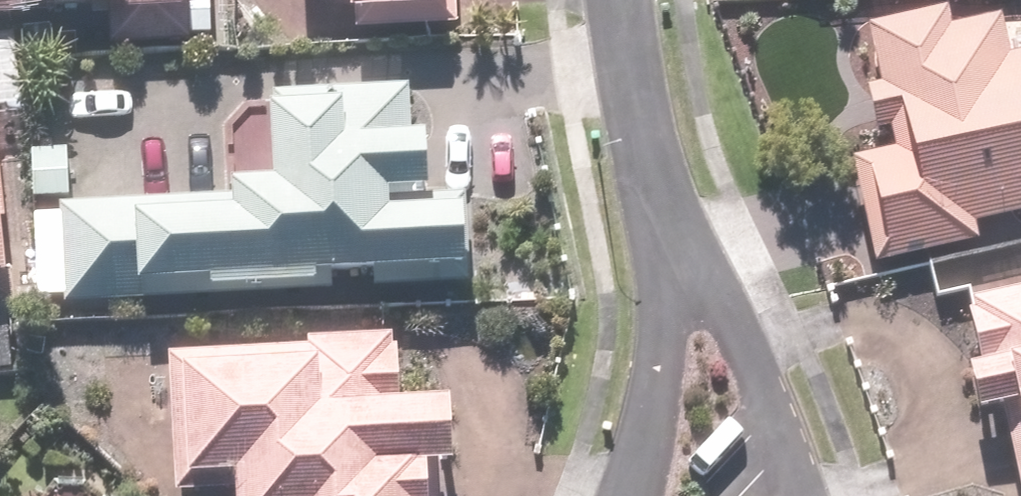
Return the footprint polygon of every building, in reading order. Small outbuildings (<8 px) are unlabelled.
[(118,16),(118,45),(212,44),(211,0),(0,0),(0,17),(118,16)] [(374,30),(468,28),(467,0),(374,0),(374,30)] [(867,156),(890,260),(989,238),(984,217),(1020,209),(1020,47),(1014,16),(966,27),(962,6),(882,24),(910,147),(867,156)] [(68,205),(72,301),(483,284),(479,199),(408,202),(407,187),(454,185),(452,131),(421,132),(419,85),(283,91),(287,174),(249,175),(250,197),(68,205)] [(34,299),(28,196),(15,196),(9,113),(0,113),(0,301),(34,299)] [(78,141),(39,142),(40,198),(78,198),(78,141)] [(973,300),(992,406),(1020,401),(1020,409),(1020,291),(973,300)] [(404,333),(314,332),(314,344),(183,343),(182,487),(243,487),(243,495),(454,495),(455,458),(476,458),(477,398),(414,397),(415,333),(404,333)]
